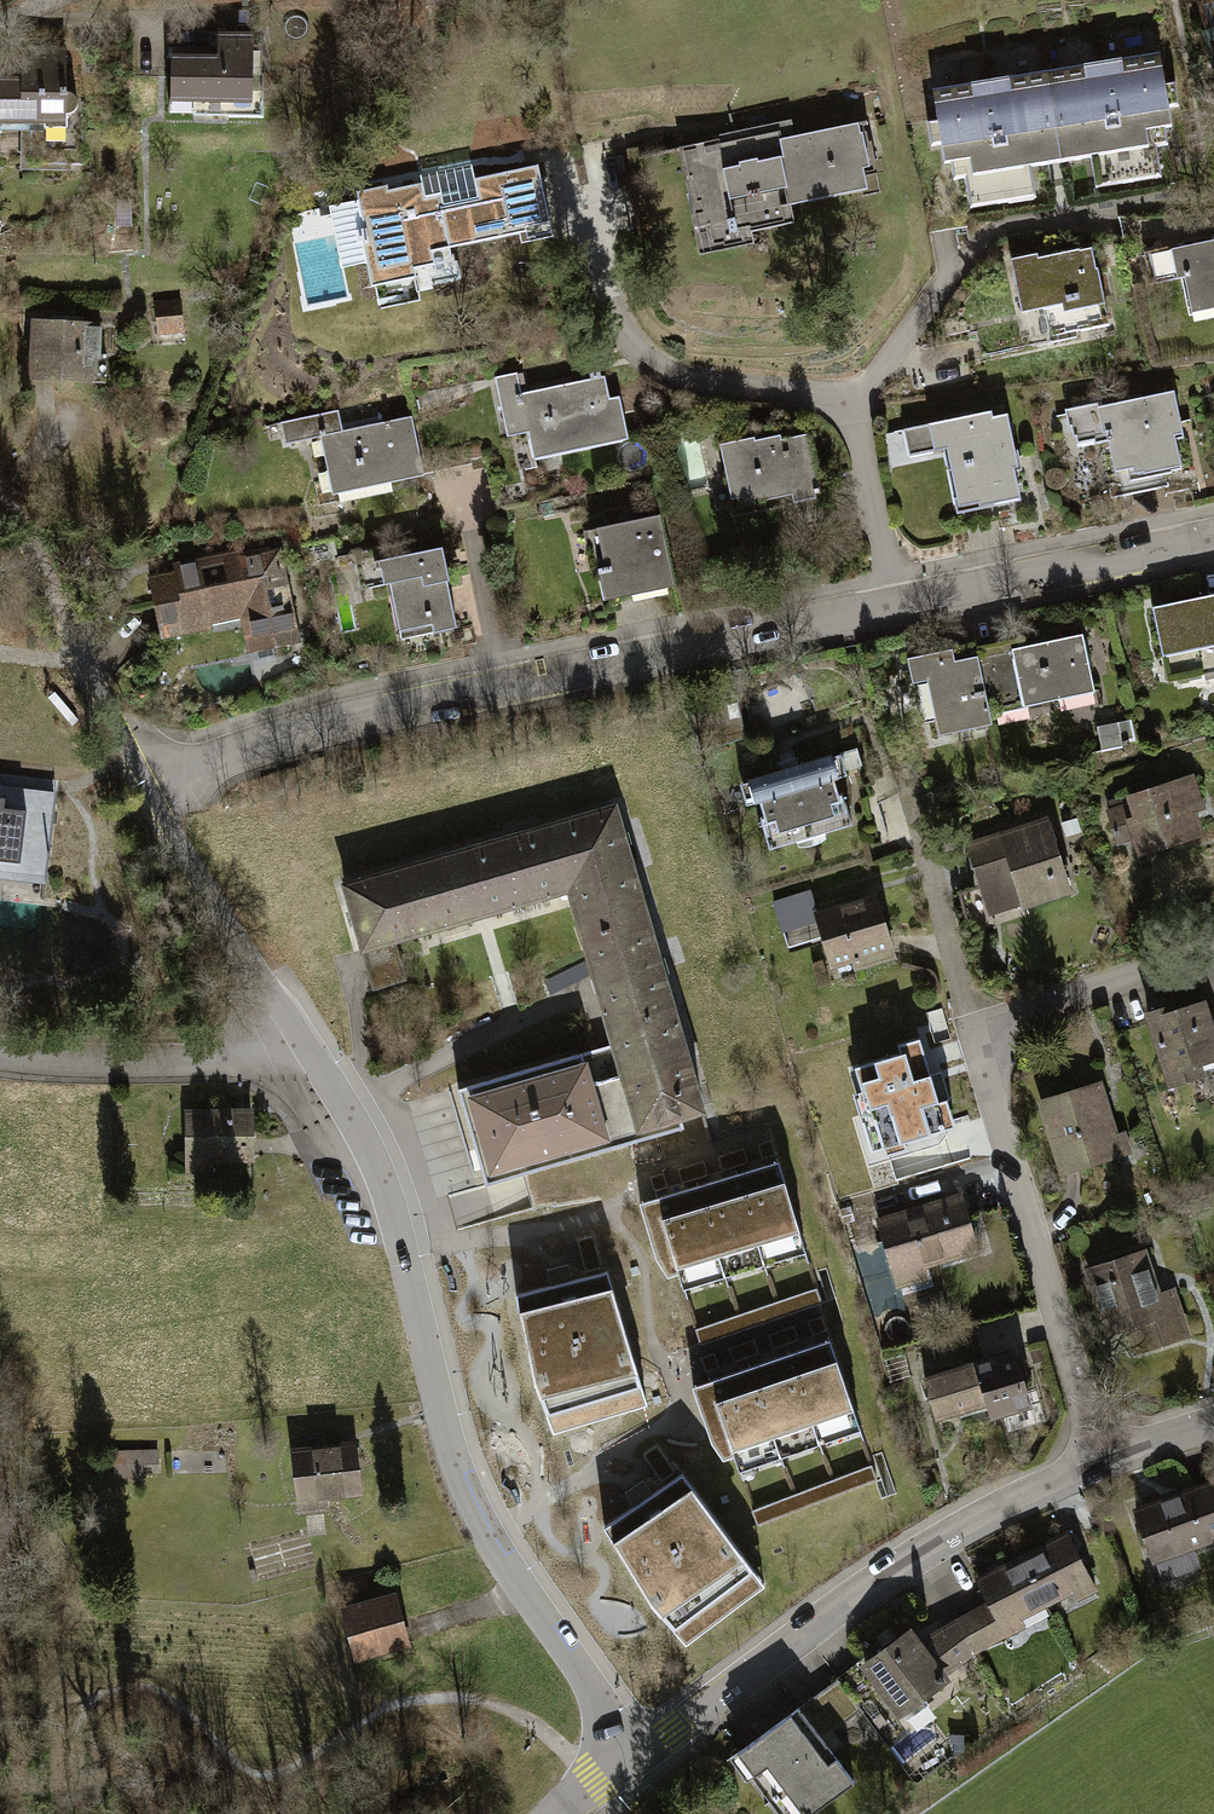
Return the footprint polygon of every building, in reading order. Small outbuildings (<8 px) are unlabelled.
[(1199,5),(1208,32),(1202,34),(1213,70),(1213,0),(1199,5)] [(169,56),(169,111),(195,111),(195,102),(253,102),(253,32),(217,32),(217,55),(201,55),(201,49),(188,49),(188,55),(169,56)] [(30,125),(30,164),(84,163),(83,101),(65,91),(65,53),(21,53),(21,78),(0,78),(0,125),(30,125)] [(1159,55),(1045,73),(1060,161),(1089,156),(1092,172),(1158,162),(1156,146),(1166,145),(1163,127),(1171,126),(1168,107),(1177,105),(1174,82),(1164,84),(1159,55)] [(1060,161),(1045,73),(931,92),(936,121),(926,123),(930,146),(939,144),(943,163),(950,162),(953,180),(963,178),(966,193),(1032,182),(1029,166),(1060,161)] [(788,205),(867,189),(864,176),(877,173),(865,121),(794,136),(791,123),(690,144),(697,178),(690,180),(692,188),(685,190),(693,227),(726,220),(728,231),(745,227),(746,234),(792,224),(788,205)] [(450,247),(548,226),(535,165),(473,178),(475,187),(423,198),(420,182),(385,189),(384,184),(355,191),(357,199),(327,205),(340,266),(365,261),(370,286),(411,278),(413,287),(456,278),(450,247)] [(1189,307),(1213,302),(1213,238),(1176,245),(1189,307)] [(1107,325),(1091,247),(1038,258),(1037,254),(1010,259),(1021,313),(1045,308),(1051,336),(1107,325)] [(153,302),(154,331),(181,330),(179,300),(153,302)] [(33,319),(31,378),(105,381),(106,353),(98,353),(99,322),(33,319)] [(532,449),(535,459),(628,439),(619,396),(609,398),(605,375),(601,376),(600,371),(589,374),(590,378),(521,392),(517,372),(495,377),(507,437),(528,432),(532,449)] [(411,416),(423,474),(468,464),(452,385),(407,395),(411,416)] [(1179,421),(1173,389),(1100,404),(1114,471),(1155,462),(1157,469),(1180,464),(1171,423),(1179,421)] [(320,437),(331,495),(424,475),(423,474),(411,416),(342,430),(338,409),(280,421),(284,444),(320,437)] [(939,421),(957,506),(991,499),(991,502),(1019,496),(1010,457),(1016,456),(1006,413),(990,417),(989,410),(939,421)] [(717,443),(731,507),(824,487),(821,471),(813,473),(805,433),(784,438),(781,423),(756,429),(755,425),(742,428),(744,438),(717,443)] [(588,528),(603,599),(671,585),(657,514),(588,528)] [(431,632),(454,627),(445,579),(447,578),(441,546),(376,558),(381,585),(389,584),(398,631),(430,625),(431,632)] [(149,577),(162,638),(210,628),(207,614),(212,615),(219,616),(224,613),(228,609),(227,604),(244,601),(253,647),(295,638),(277,550),(238,558),(237,553),(222,556),(228,581),(202,586),(197,562),(174,566),(175,571),(149,577)] [(1167,681),(1213,671),(1213,593),(1151,607),(1167,681)] [(988,713),(1093,692),(1081,632),(976,654),(988,713)] [(988,713),(976,654),(948,660),(946,651),(905,659),(909,682),(922,679),(934,735),(990,723),(988,713)] [(1100,727),(1105,750),(1139,742),(1134,720),(1100,727)] [(758,815),(769,849),(852,822),(842,791),(837,793),(832,780),(846,776),(838,750),(738,782),(745,804),(758,800),(762,814),(758,815)] [(1134,835),(1140,851),(1198,832),(1190,809),(1198,806),(1189,778),(1130,798),(1129,794),(1109,800),(1112,811),(1107,812),(1117,841),(1134,835)] [(47,866),(55,804),(23,800),(22,810),(3,808),(5,798),(0,797),(0,861),(47,866)] [(616,805),(341,884),(370,987),(404,978),(393,940),(567,891),(610,1043),(636,1131),(705,1111),(616,805)] [(1045,821),(968,846),(991,916),(1068,891),(1045,821)] [(816,914),(830,964),(849,958),(855,966),(892,955),(876,897),(816,914)] [(1167,1072),(1213,1056),(1213,1047),(1199,1003),(1171,1013),(1169,1007),(1147,1015),(1167,1072)] [(942,1108),(954,1105),(935,1039),(923,1043),(942,1108)] [(610,1043),(455,1089),(485,1184),(638,1136),(636,1131),(610,1043)] [(920,1055),(856,1072),(880,1159),(943,1142),(920,1055)] [(1040,1101),(1060,1171),(1119,1154),(1098,1084),(1040,1101)] [(251,1111),(184,1112),(185,1160),(251,1159),(251,1111)] [(776,1169),(639,1211),(651,1258),(665,1276),(674,1273),(676,1278),(798,1242),(776,1169)] [(961,1196),(877,1221),(892,1272),(897,1270),(901,1283),(920,1278),(916,1263),(976,1246),(961,1196)] [(588,1268),(603,1265),(598,1238),(583,1241),(588,1268)] [(1090,1271),(1108,1329),(1127,1323),(1135,1348),(1184,1333),(1171,1291),(1155,1296),(1143,1255),(1090,1271)] [(527,1376),(542,1414),(636,1385),(602,1270),(567,1278),(563,1263),(542,1268),(546,1284),(510,1293),(527,1376)] [(812,1289),(691,1330),(695,1342),(816,1302),(812,1289)] [(828,1346),(689,1393),(705,1439),(718,1457),(728,1454),(730,1460),(853,1419),(828,1346)] [(1014,1352),(975,1363),(989,1414),(1028,1403),(1014,1352)] [(989,1414),(975,1363),(923,1377),(934,1416),(970,1406),(973,1419),(989,1414)] [(291,1449),(296,1497),(359,1492),(355,1443),(291,1449)] [(135,1450),(87,1451),(87,1473),(135,1472),(135,1450)] [(867,1464),(747,1509),(752,1523),(872,1478),(867,1464)] [(642,1595),(670,1627),(748,1569),(677,1473),(647,1494),(638,1479),(620,1491),(629,1503),(597,1526),(642,1595)] [(1136,1508),(1153,1557),(1213,1536),(1213,1487),(1212,1482),(1136,1508)] [(1066,1535),(1022,1558),(1045,1603),(1089,1580),(1066,1535)] [(1045,1603),(1022,1558),(978,1581),(989,1603),(1001,1626),(1045,1603)] [(345,1608),(358,1657),(404,1646),(391,1596),(345,1608)] [(989,1603),(956,1621),(973,1651),(1005,1632),(1001,1626),(989,1603)] [(956,1621),(932,1636),(951,1665),(973,1651),(956,1621)] [(932,1636),(927,1631),(914,1640),(907,1631),(864,1662),(900,1711),(944,1679),(940,1674),(951,1665),(932,1636)] [(835,1679),(798,1706),(822,1738),(859,1711),(835,1679)] [(854,1781),(822,1738),(798,1706),(738,1751),(753,1772),(758,1769),(792,1813),(810,1813),(854,1781)]
